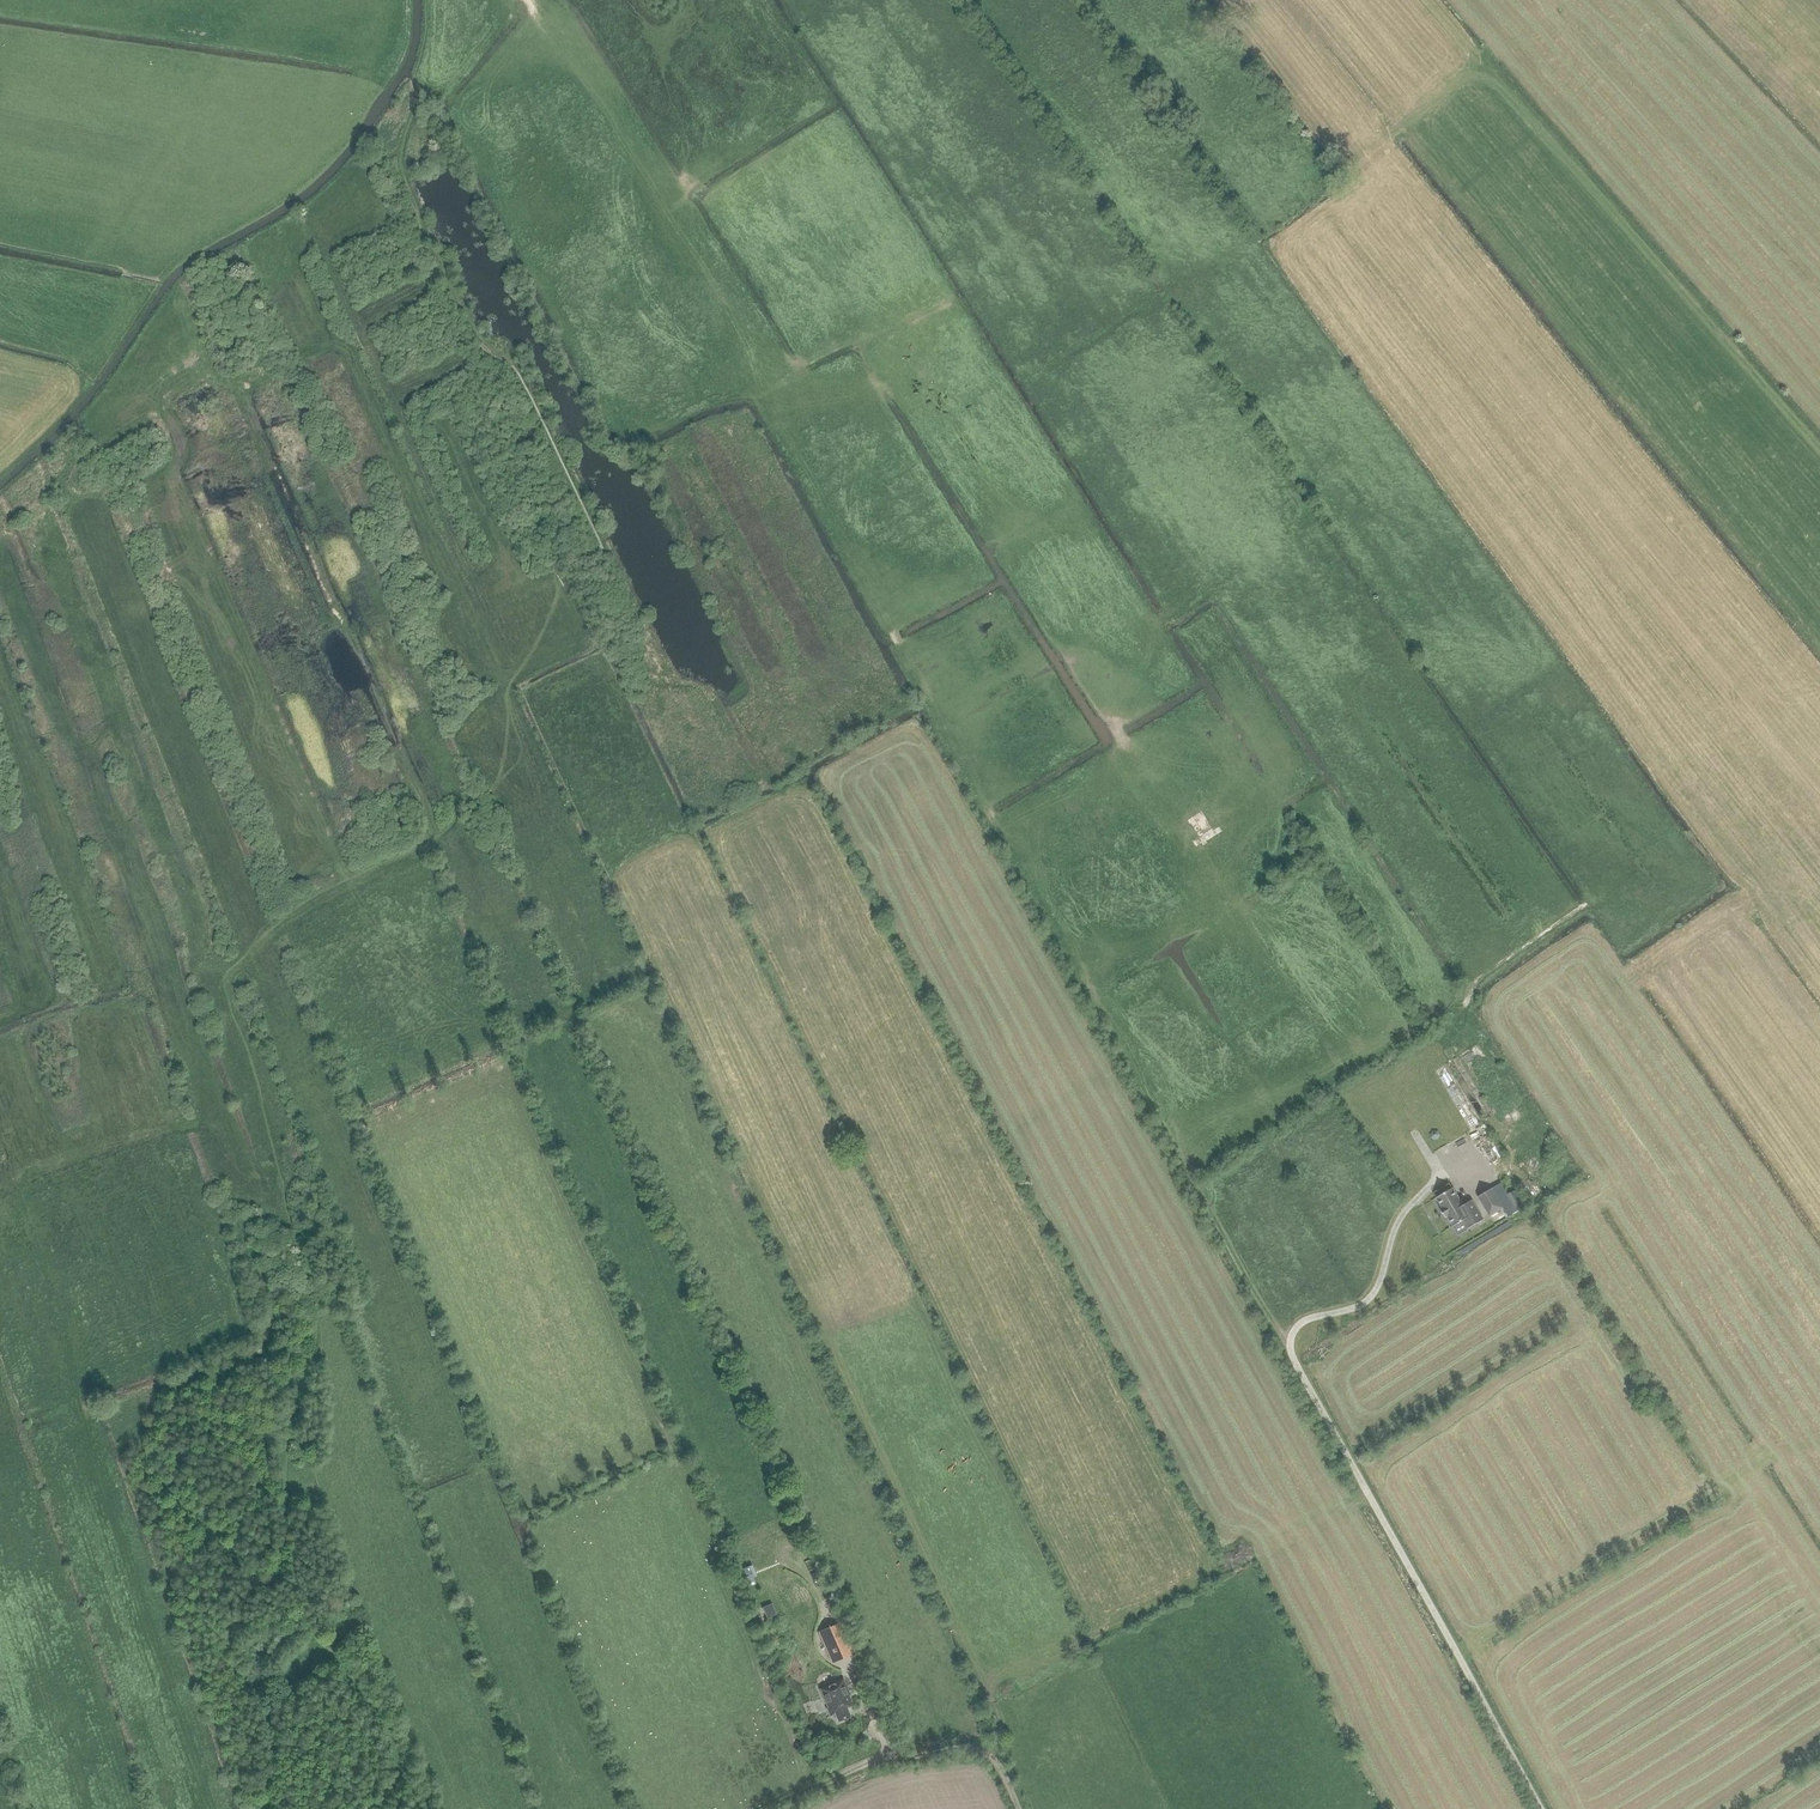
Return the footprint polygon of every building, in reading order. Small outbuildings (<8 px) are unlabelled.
[(1508,1194),(1501,1183),(1492,1188),(1478,1197),(1489,1216),(1504,1208),(1509,1216),(1526,1206),(1516,1189),(1508,1194)] [(1440,1209),(1445,1217),(1447,1216),(1453,1226),(1463,1221),(1468,1229),(1483,1219),(1472,1200),(1463,1205),(1452,1188),(1436,1197),(1442,1208),(1440,1209)] [(774,1602),(765,1605),(770,1617),(779,1614),(774,1602)] [(818,1631),(832,1663),(855,1653),(841,1621),(818,1631)] [(834,1684),(820,1690),(828,1708),(827,1709),(830,1716),(835,1714),(838,1721),(849,1716),(846,1708),(852,1706),(848,1696),(849,1695),(843,1679),(834,1683),(834,1684)]
